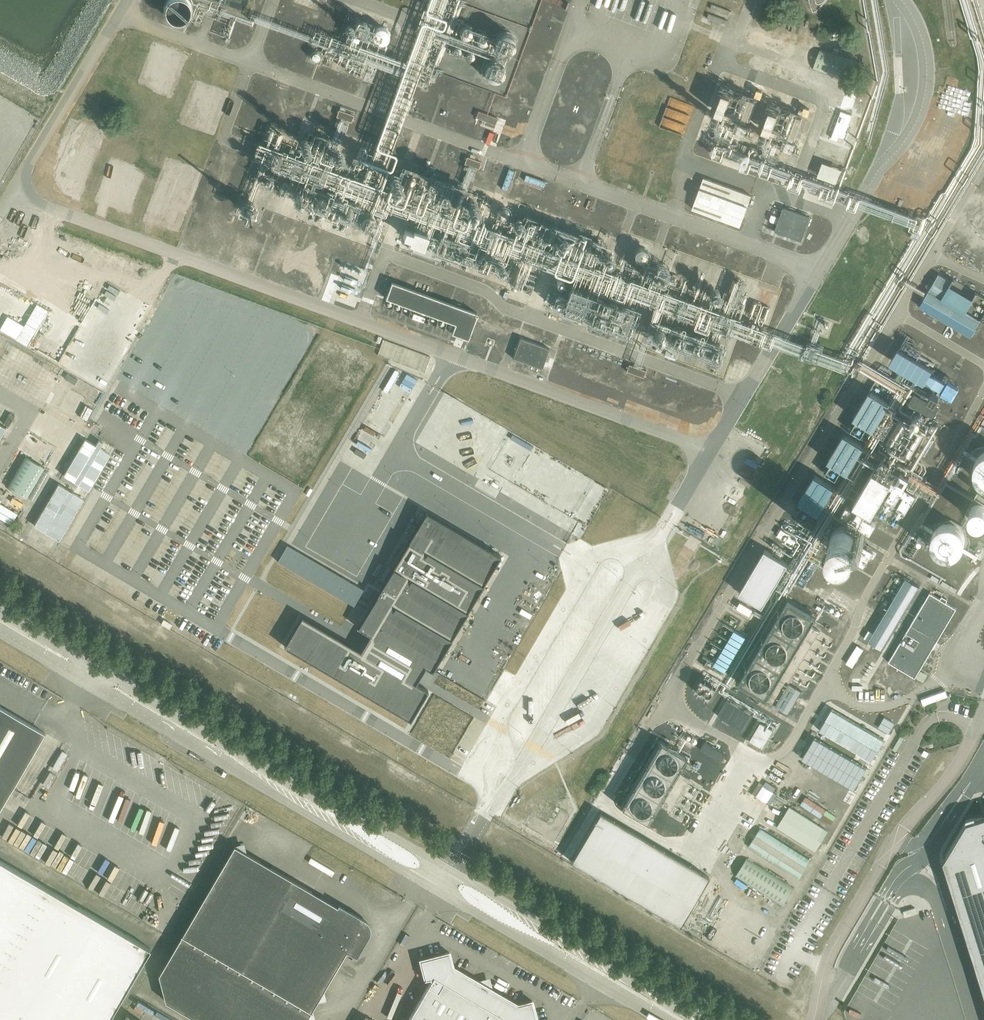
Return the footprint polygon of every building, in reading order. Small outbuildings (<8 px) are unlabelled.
[(191,12),(191,9),(190,7),(190,5),(188,3),(186,1),(184,0),(183,0),(174,0),(171,2),(168,5),(167,8),(166,10),(167,13),(167,15),(168,18),(169,19),(171,21),(173,23),(176,24),(178,24),(180,24),(183,23),(185,23),(187,21),(189,19),(190,17),(191,15),(191,12)] [(713,5),(708,19),(728,25),(732,12),(713,5)] [(393,39),(393,38),(393,34),(392,32),(390,30),(387,28),(383,27),(380,27),(379,27),(376,29),(374,30),(372,32),(371,34),(371,38),(371,41),(372,42),(374,46),(376,48),(377,48),(381,49),(383,49),(386,49),(388,48),(390,47),(391,45),(392,43),(393,41),(393,39)] [(517,45),(517,44),(516,41),(514,38),(512,36),(508,35),(505,35),(503,36),(501,37),(499,40),(498,42),(498,44),(499,48),(500,49),(501,51),(503,53),(507,54),(511,53),(512,52),(514,51),(516,48),(517,45)] [(859,63),(821,49),(814,69),(852,83),(859,63)] [(507,71),(506,69),(506,67),(504,64),(502,63),(500,62),(497,62),(495,62),(493,63),(491,64),(489,67),(488,69),(488,71),(488,73),(489,75),(491,78),(493,79),(497,80),(500,80),(504,78),(506,75),(507,71)] [(755,105),(767,109),(771,95),(759,91),(755,105)] [(478,111),(476,117),(495,124),(497,118),(478,111)] [(395,190),(459,212),(467,187),(403,166),(395,190)] [(752,195),(704,178),(693,209),(741,226),(752,195)] [(515,216),(515,215),(514,213),(513,210),(511,209),(510,208),(506,207),(504,208),(502,209),(501,210),(499,213),(499,215),(499,218),(500,221),(503,222),(506,224),(508,224),(510,223),(512,221),(514,219),(515,216)] [(778,229),(803,238),(811,216),(786,207),(778,229)] [(519,215),(512,236),(603,266),(610,245),(519,215)] [(650,256),(650,255),(649,253),(648,250),(646,249),(644,248),(641,247),(638,248),(637,249),(635,250),(634,253),(633,255),(634,258),(635,261),(637,263),(641,264),(642,264),(644,263),(647,262),(649,259),(650,256)] [(938,274),(920,307),(971,337),(980,321),(941,299),(951,281),(938,274)] [(478,313),(392,282),(386,297),(456,324),(453,333),(468,339),(478,313)] [(627,333),(637,307),(571,283),(561,309),(627,333)] [(974,316),(983,319),(983,317),(983,297),(978,294),(976,300),(980,302),(974,316)] [(754,340),(766,346),(775,331),(763,324),(754,340)] [(549,349),(520,338),(513,358),(542,369),(549,349)] [(374,342),(368,357),(415,375),(421,359),(374,342)] [(908,344),(896,365),(957,400),(964,387),(942,374),(946,366),(908,344)] [(67,386),(73,376),(62,370),(56,380),(67,386)] [(78,379),(73,376),(67,386),(72,389),(78,379)] [(870,392),(855,418),(874,429),(890,403),(870,392)] [(829,462),(848,474),(864,446),(844,435),(829,462)] [(85,439),(64,475),(89,490),(110,454),(100,448),(103,442),(98,440),(95,445),(85,439)] [(7,487),(26,498),(44,467),(25,456),(7,487)] [(981,459),(979,462),(977,465),(976,468),(975,471),(975,474),(976,478),(977,481),(979,484),(981,486),(983,488),(983,458),(981,459)] [(863,515),(865,513),(871,516),(892,481),(874,469),(852,505),(859,509),(857,512),(846,506),(840,517),(869,536),(876,523),(863,515)] [(800,502),(820,513),(835,487),(815,476),(800,502)] [(58,484),(28,536),(53,550),(84,499),(58,484)] [(6,505),(17,510),(22,499),(12,494),(6,505)] [(10,525),(17,514),(0,504),(0,519),(10,525)] [(983,509),(979,510),(977,514),(976,516),(976,517),(977,521),(979,524),(981,526),(983,526),(983,509)] [(302,616),(284,646),(410,720),(428,690),(416,683),(425,667),(432,671),(500,555),(426,511),(358,627),(370,635),(361,651),(302,616)] [(854,544),(855,541),(854,539),(854,536),(852,534),(851,532),(849,531),(846,530),(844,529),(841,529),(839,530),(837,531),(835,532),(833,534),(832,536),(831,539),(831,541),(831,544),(832,546),(833,548),(835,550),(837,551),(839,552),(841,553),(844,553),(846,552),(849,551),(851,550),(852,548),(854,546),(854,544)] [(962,546),(962,544),(962,541),(961,538),(960,536),(958,534),(956,532),(954,530),(951,530),(948,529),(945,529),(943,530),(940,531),(938,533),(936,535),(935,537),(934,540),(933,542),(933,545),(934,548),(935,550),(936,553),(938,555),(940,556),(943,557),(945,558),(948,558),(951,558),(954,557),(956,555),(958,554),(960,551),(961,549),(962,546)] [(763,607),(788,563),(765,550),(739,593),(763,607)] [(587,593),(600,601),(612,582),(599,574),(587,593)] [(906,579),(870,641),(883,650),(921,587),(906,579)] [(930,593),(889,662),(915,678),(957,609),(930,593)] [(834,619),(841,605),(828,598),(820,612),(834,619)] [(741,683),(769,699),(818,616),(790,599),(741,683)] [(741,601),(737,609),(749,616),(754,609),(741,601)] [(164,619),(161,624),(170,629),(172,624),(164,619)] [(734,630),(714,664),(725,671),(746,637),(734,630)] [(853,665),(863,648),(858,645),(847,662),(853,665)] [(451,695),(438,718),(467,733),(502,670),(476,656),(454,697),(451,695)] [(887,670),(877,664),(861,691),(870,697),(887,670)] [(913,681),(892,669),(886,678),(908,691),(913,681)] [(776,707),(788,714),(801,691),(789,684),(776,707)] [(945,691),(922,699),(924,705),(936,700),(947,696),(945,691)] [(727,701),(718,716),(742,731),(751,715),(727,701)] [(45,733),(0,707),(0,809),(45,733)] [(764,747),(774,729),(759,719),(748,737),(764,747)] [(687,756),(658,740),(620,810),(648,825),(660,804),(675,812),(691,783),(677,775),(687,756)] [(721,761),(726,751),(704,740),(699,750),(721,761)] [(837,828),(851,799),(798,773),(786,799),(818,815),(817,818),(837,828)] [(791,808),(778,828),(816,852),(829,832),(791,808)] [(599,812),(570,861),(656,911),(680,925),(708,876),(599,812)] [(944,860),(983,989),(983,816),(976,819),(974,820),(973,818),(968,819),(944,860)] [(762,829),(749,848),(800,880),(811,861),(762,829)] [(158,974),(165,1001),(198,1019),(305,1019),(311,1010),(316,1001),(323,991),(346,951),(356,957),(369,935),(370,933),(370,931),(371,929),(370,927),(370,925),(369,923),(368,922),(367,920),(365,919),(338,903),(337,905),(246,852),(234,845),(158,974)] [(747,859),(737,877),(783,906),(794,887),(747,859)] [(150,948),(0,860),(0,1019),(108,1019),(150,948)] [(915,908),(904,911),(905,916),(917,913),(915,908)] [(477,980),(453,966),(449,952),(420,959),(425,978),(424,978),(425,979),(430,978),(431,981),(408,1019),(537,1019),(532,1000),(518,1004),(488,987),(490,984),(484,980),(482,983),(477,980)]
